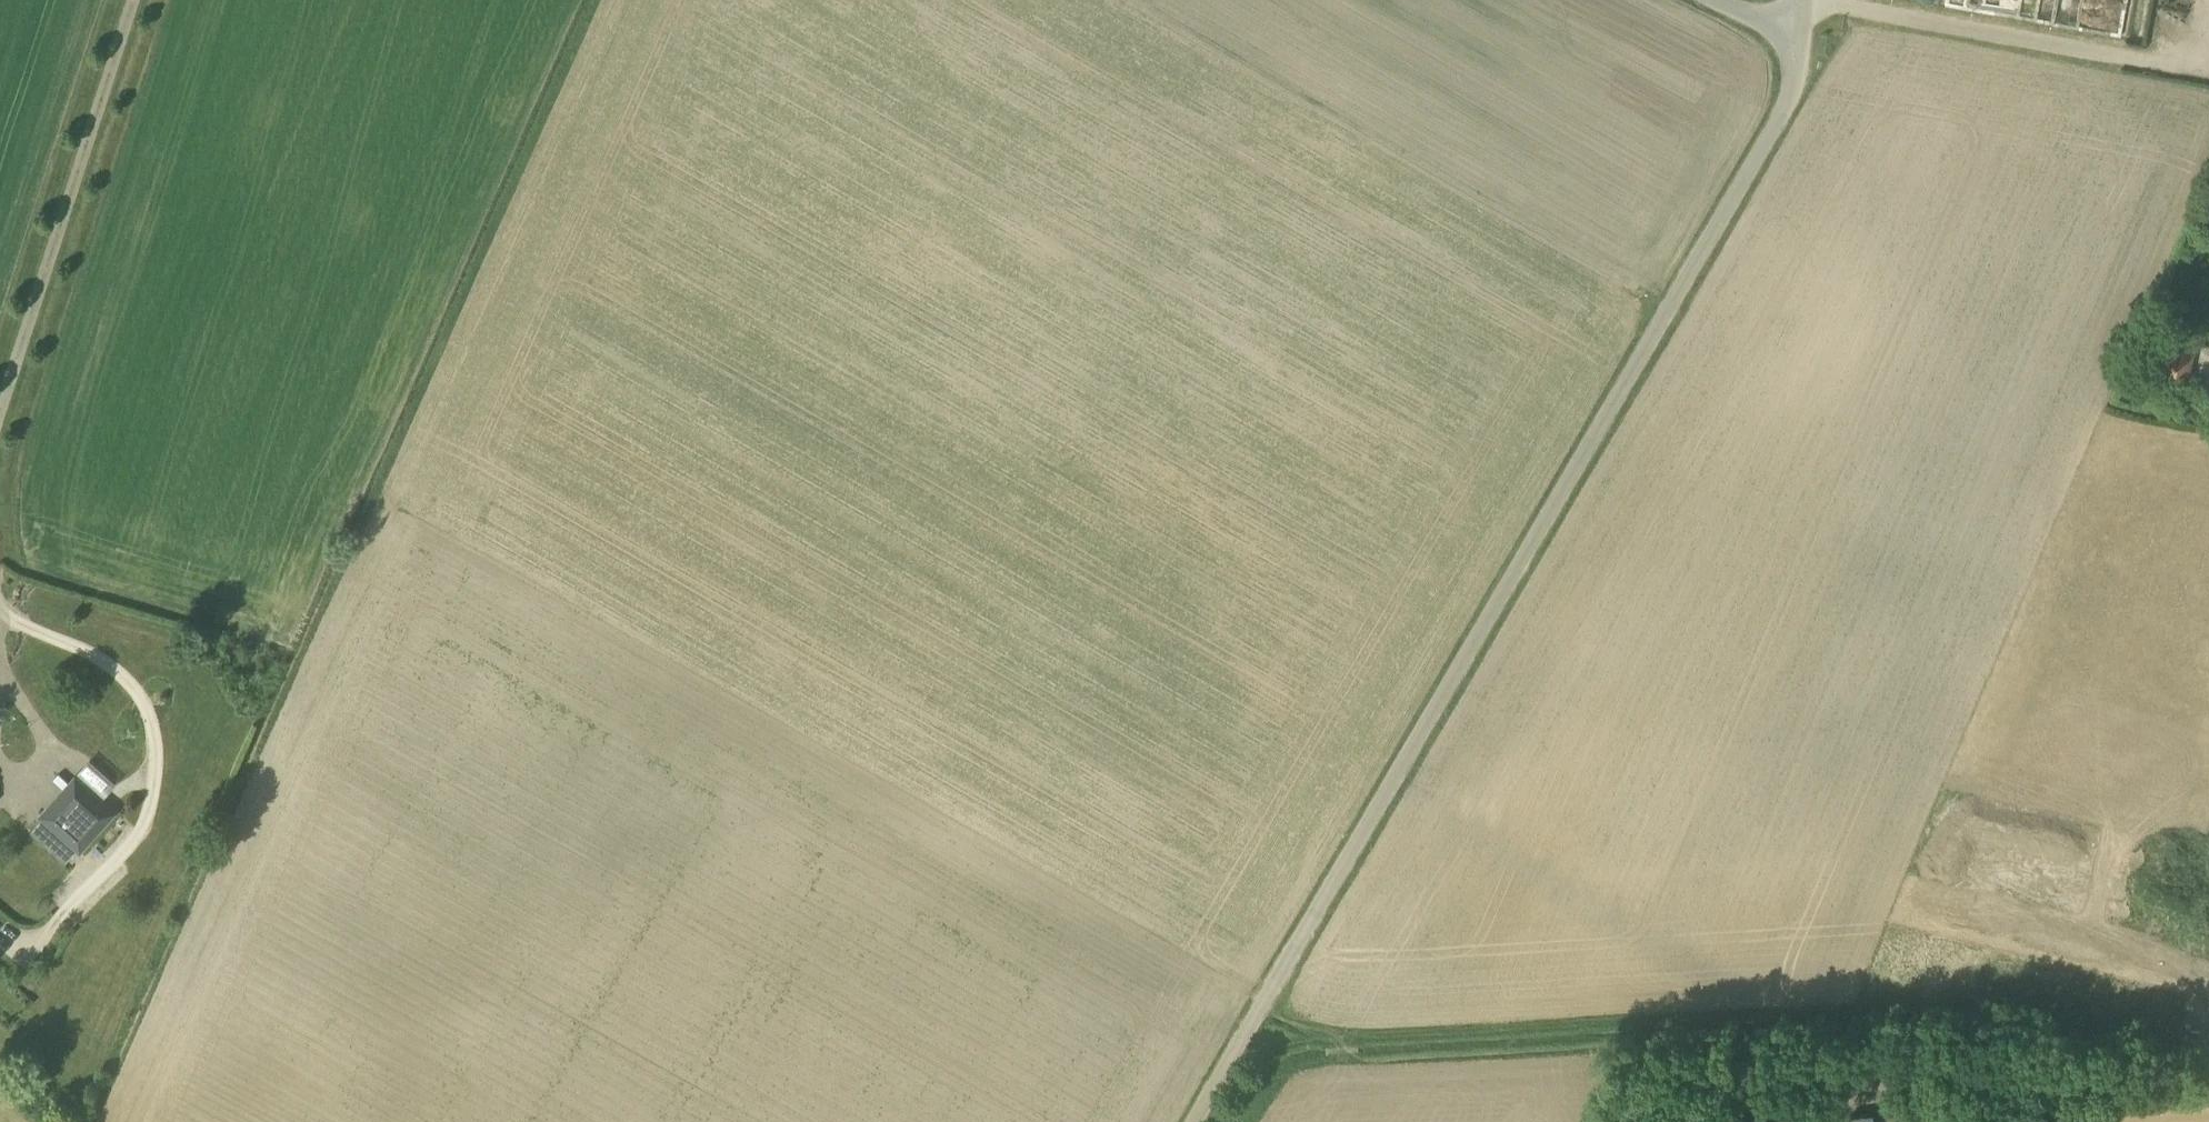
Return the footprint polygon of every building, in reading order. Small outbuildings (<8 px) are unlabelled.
[(2188,377),(2194,351),(2154,342),(2148,367),(2188,377)] [(115,785),(71,747),(34,789),(77,827),(115,785)]
